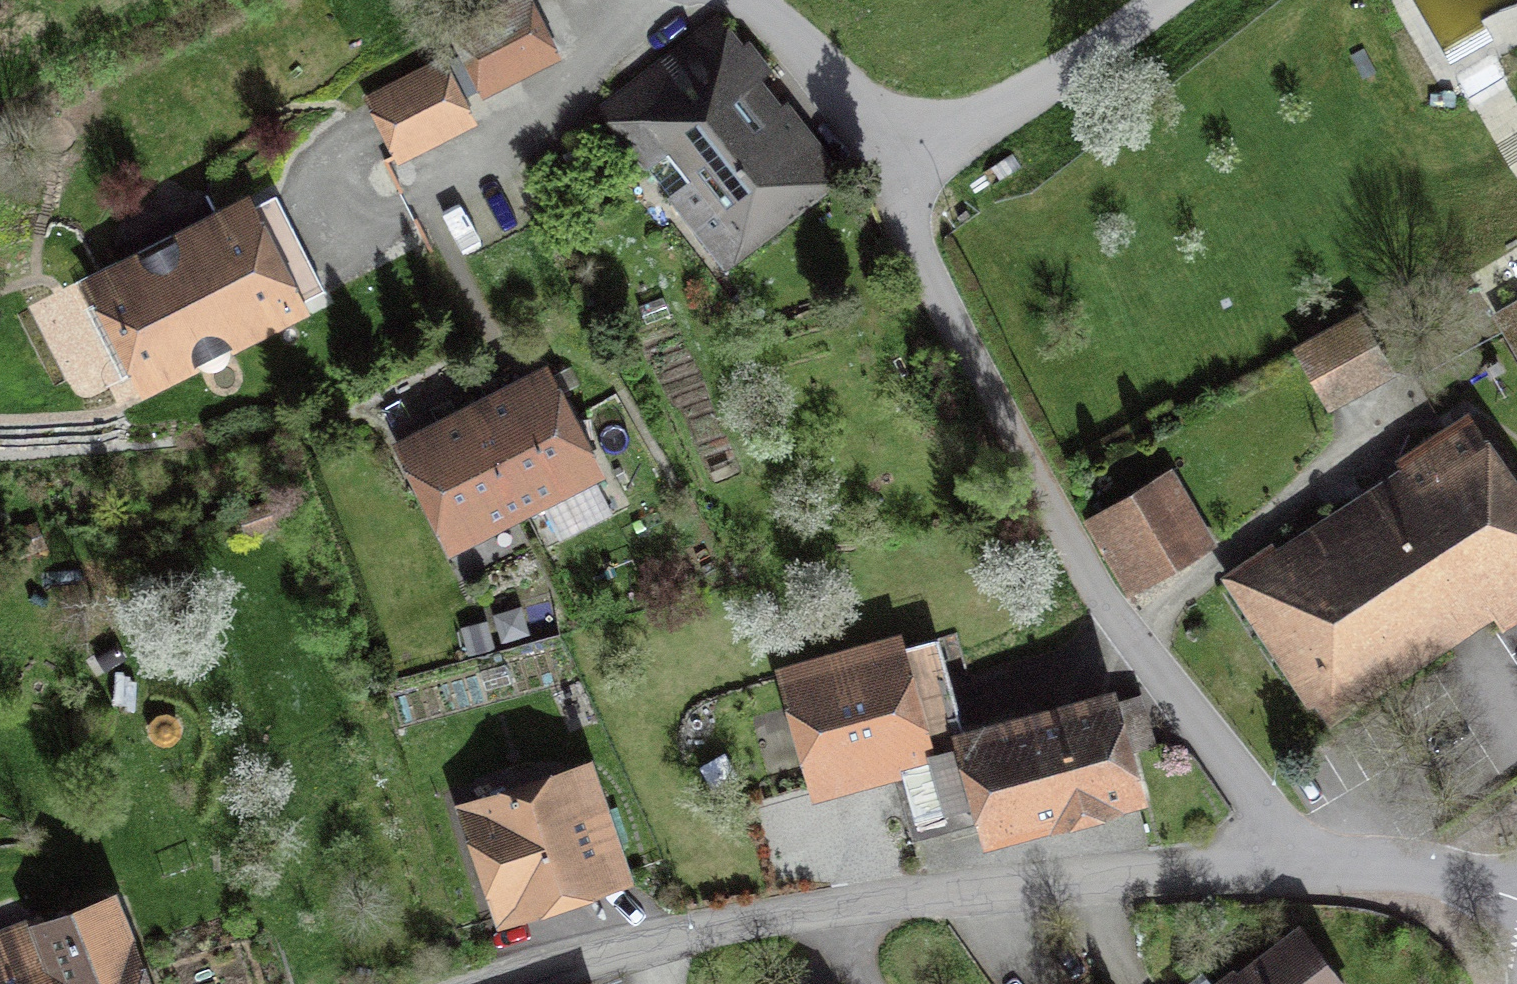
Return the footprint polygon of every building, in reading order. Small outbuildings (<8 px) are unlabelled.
[(488,21),(517,80),(564,57),(536,0),(531,0),(488,21)] [(723,270),(846,177),(720,12),(597,105),(723,270)] [(517,80),(488,21),(451,39),(480,98),(517,80)] [(445,53),(362,93),(396,164),(479,124),(445,53)] [(1428,105),(1455,106),(1455,93),(1429,92),(1428,105)] [(276,191),(255,202),(249,190),(80,275),(93,302),(73,313),(108,383),(129,373),(142,397),(312,311),(306,299),(325,289),(276,191)] [(1490,310),(1516,357),(1516,294),(1490,310)] [(1355,324),(1299,354),(1328,406),(1384,375),(1355,324)] [(607,474),(547,357),(467,398),(526,515),(544,549),(614,513),(596,479),(607,474)] [(526,515),(467,398),(390,437),(450,554),(526,515)] [(1219,574),(1308,708),(1316,703),(1330,725),(1493,618),(1501,630),(1516,619),(1516,477),(1471,407),(1394,457),(1398,463),(1275,544),(1272,539),(1219,574)] [(1081,516),(1124,594),(1217,543),(1174,465),(1081,516)] [(245,536),(281,524),(271,495),(236,507),(245,536)] [(493,613),(501,642),(530,634),(522,605),(493,613)] [(468,656),(495,649),(487,618),(460,625),(468,656)] [(939,636),(938,631),(905,640),(902,627),(773,662),(811,800),(894,777),(911,839),(977,821),(984,845),(1148,800),(1115,679),(962,721),(951,681),(969,676),(957,631),(939,636)] [(93,684),(103,686),(112,651),(102,648),(93,684)] [(109,703),(125,704),(129,658),(113,657),(109,703)] [(736,771),(723,750),(697,765),(710,786),(736,771)] [(454,799),(497,929),(635,883),(592,753),(454,799)] [(0,927),(0,983),(153,983),(115,884),(0,927)] [(1182,983),(1348,983),(1299,919),(1235,968),(1224,953),(1182,983)]
